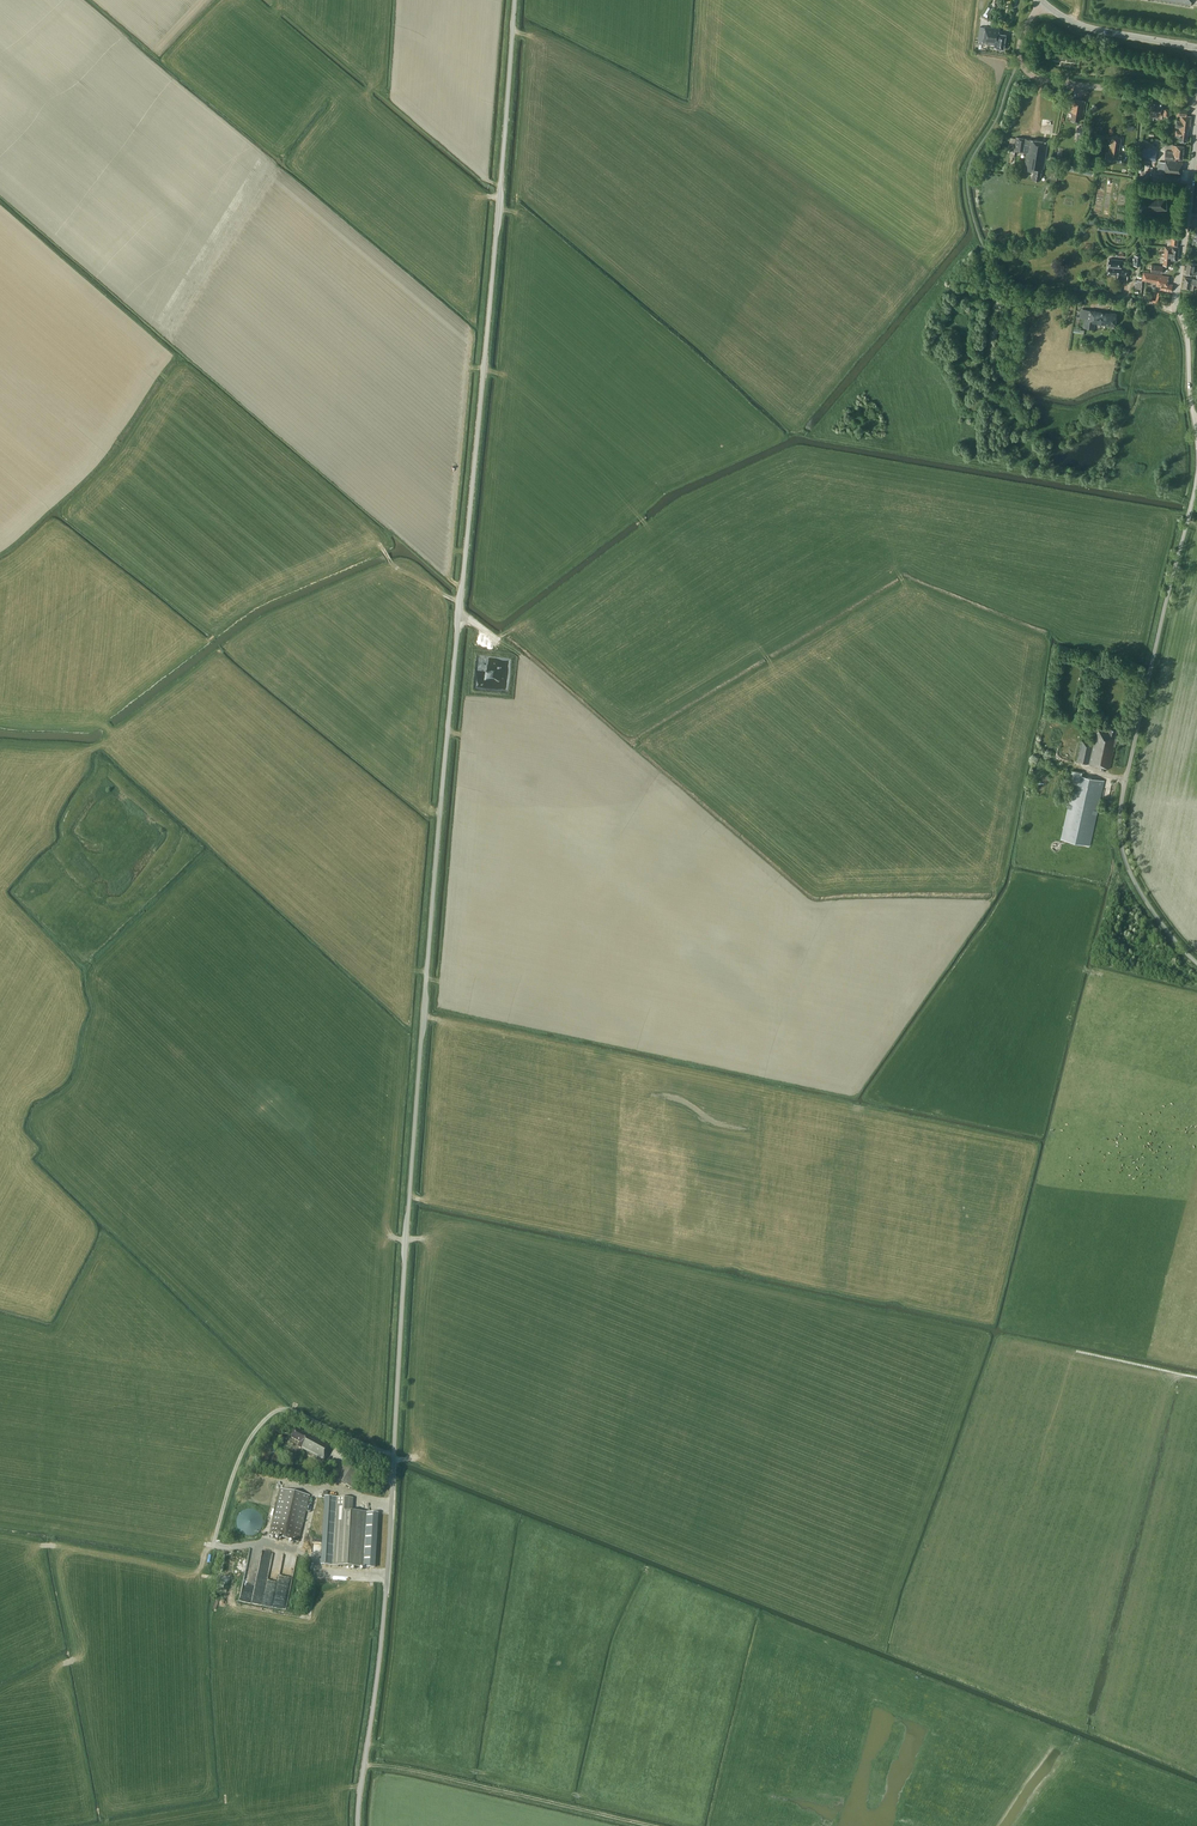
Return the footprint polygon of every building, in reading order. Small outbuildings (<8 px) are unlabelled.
[(1000,28),(985,26),(985,27),(980,26),(978,40),(980,41),(980,44),(987,45),(988,44),(995,45),(994,47),(1004,49),(1006,34),(999,33),(1000,28)] [(1164,99),(1152,98),(1150,116),(1162,118),(1162,116),(1168,116),(1169,109),(1165,109),(1163,109),(1164,99)] [(1085,101),(1072,99),(1070,107),(1072,107),(1071,112),(1073,112),(1071,120),(1079,121),(1080,115),(1083,116),(1085,101)] [(1188,108),(1178,107),(1177,115),(1181,115),(1180,120),(1176,120),(1175,127),(1180,127),(1179,130),(1176,130),(1176,134),(1180,135),(1179,141),(1187,142),(1189,128),(1190,128),(1192,116),(1187,116),(1188,108)] [(1105,137),(1095,135),(1094,141),(1093,141),(1093,144),(1096,145),(1097,139),(1104,141),(1105,137)] [(1122,137),(1111,136),(1109,152),(1106,152),(1105,159),(1121,162),(1122,154),(1119,154),(1122,137)] [(1048,142),(1016,137),(1014,151),(1027,153),(1024,170),(1033,172),(1032,179),(1040,180),(1042,168),(1044,168),(1045,162),(1048,142)] [(1166,151),(1152,149),(1152,145),(1149,144),(1148,149),(1144,148),(1143,151),(1142,159),(1159,161),(1158,172),(1164,173),(1164,174),(1182,176),(1183,161),(1176,161),(1176,158),(1183,159),(1184,146),(1173,145),(1172,151),(1166,151)] [(1167,208),(1166,195),(1140,196),(1140,208),(1167,208)] [(1179,236),(1167,235),(1167,241),(1171,241),(1171,245),(1178,246),(1179,236)] [(1179,247),(1165,246),(1165,253),(1163,253),(1162,257),(1164,257),(1163,264),(1170,265),(1171,260),(1178,260),(1179,247)] [(1143,256),(1134,255),(1133,264),(1142,265),(1143,256)] [(1129,266),(1122,266),(1122,260),(1109,259),(1108,266),(1108,273),(1118,274),(1118,279),(1127,280),(1129,266)] [(1188,262),(1186,273),(1196,275),(1196,263),(1188,262)] [(1163,266),(1152,264),(1151,271),(1162,273),(1163,266)] [(1168,277),(1143,272),(1142,279),(1157,282),(1156,285),(1161,286),(1160,289),(1172,291),(1173,285),(1167,283),(1168,277)] [(1185,277),(1183,288),(1190,289),(1193,290),(1194,284),(1196,285),(1196,279),(1192,278),(1185,277)] [(1083,309),(1081,319),(1085,319),(1084,327),(1094,329),(1095,323),(1098,323),(1115,326),(1117,314),(1110,312),(1110,313),(1095,311),(1087,309),(1084,309),(1083,309)] [(1117,728),(1109,727),(1108,731),(1096,729),(1093,743),(1081,741),(1077,762),(1110,769),(1115,743),(1117,742),(1118,739),(1117,737),(1115,737),(1117,728)] [(1104,781),(1072,774),(1070,782),(1073,783),(1062,840),(1091,846),(1104,781)] [(306,1434),(295,1428),(291,1437),(300,1442),(298,1446),(301,1448),(300,1450),(323,1462),(332,1445),(308,1432),(306,1434)] [(332,1466),(325,1462),(318,1475),(325,1479),(332,1466)] [(309,1496),(280,1489),(269,1535),(298,1542),(309,1496)] [(321,1564),(363,1567),(375,1568),(378,1513),(352,1512),(353,1498),(325,1497),(321,1564)] [(250,1546),(241,1601),(264,1604),(268,1580),(259,1579),(263,1548),(250,1546)] [(274,1607),(288,1609),(292,1583),(278,1581),(274,1607)]
